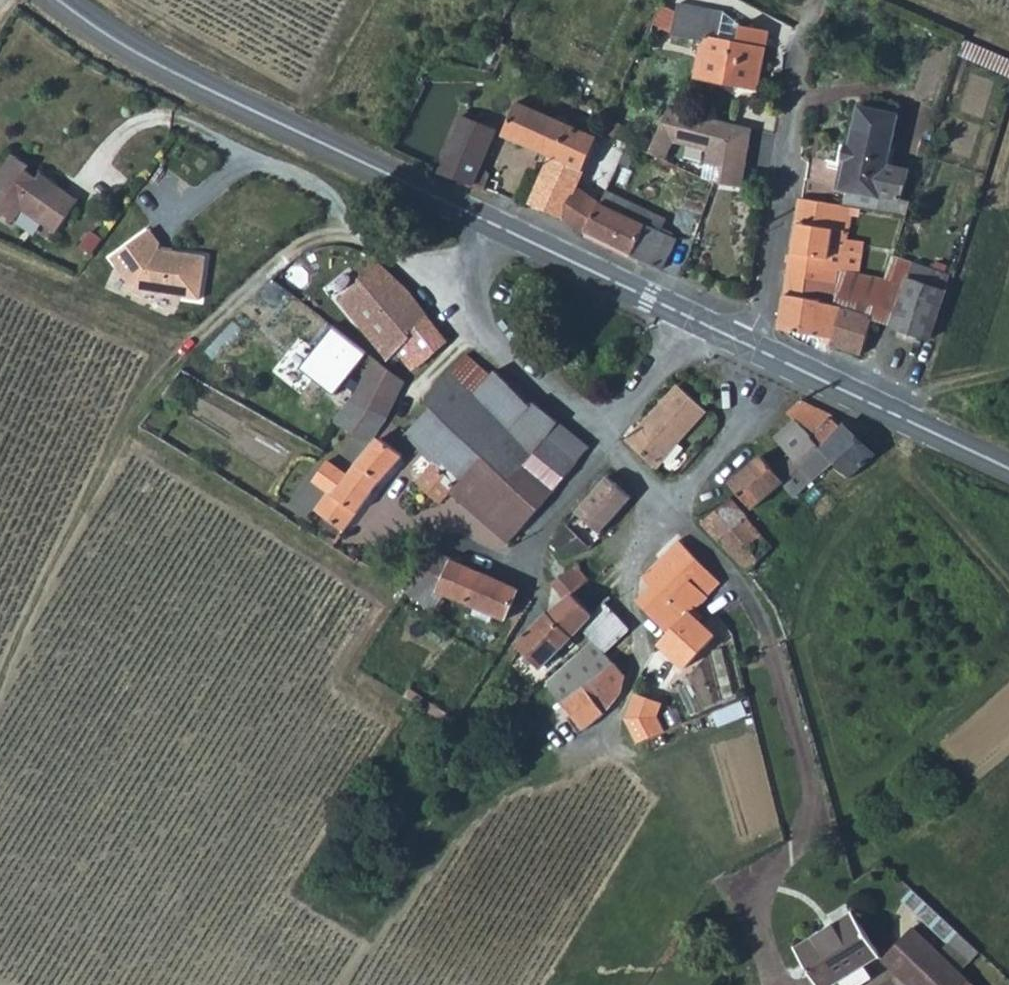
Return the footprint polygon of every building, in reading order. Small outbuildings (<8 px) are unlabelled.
[(756,86),(768,30),(740,24),(736,42),(719,39),(725,12),(678,2),(672,35),(703,40),(696,75),(756,86)] [(496,33),(489,47),(502,53),(509,38),(496,33)] [(585,231),(600,202),(576,184),(596,136),(518,99),(501,134),(549,157),(530,202),(566,218),(585,231)] [(884,165),(893,114),(855,107),(845,162),(851,163),(845,191),(878,197),(884,165)] [(671,109),(652,155),(668,162),(676,147),(710,154),(707,166),(725,169),(722,185),(747,189),(754,130),(671,109)] [(496,131),(462,115),(438,169),(438,172),(471,187),(496,131)] [(0,175),(0,214),(15,225),(24,213),(58,235),(83,201),(14,155),(0,175)] [(884,165),(878,197),(891,200),(897,167),(884,165)] [(600,202),(585,231),(663,270),(678,239),(660,231),(667,218),(606,188),(600,202)] [(798,222),(814,225),(835,227),(837,203),(800,198),(801,201),(798,222)] [(847,229),(849,230),(852,205),(837,203),(835,227),(847,229)] [(688,212),(683,229),(696,234),(700,218),(688,212)] [(793,251),(811,254),(814,225),(798,222),(793,251)] [(847,229),(835,227),(814,225),(811,254),(793,251),(786,293),(821,298),(822,301),(837,304),(843,269),(845,269),(848,240),(846,239),(847,229)] [(162,247),(147,229),(109,258),(134,292),(200,302),(206,254),(162,247)] [(929,340),(948,277),(892,257),(887,278),(882,296),(876,314),(873,321),(929,340)] [(389,359),(397,351),(412,369),(447,339),(415,296),(377,260),(358,278),(361,282),(338,301),(389,359)] [(831,338),(830,340),(861,352),(873,321),(876,314),(882,296),(887,278),(878,275),(861,271),(845,269),(843,269),(837,304),(842,305),(831,338)] [(786,293),(780,328),(831,338),(842,305),(837,304),(822,301),(821,298),(786,293)] [(331,327),(300,364),(336,392),(364,353),(331,327)] [(467,353),(449,372),(475,393),(492,375),(467,353)] [(371,357),(353,399),(385,418),(389,410),(392,404),(403,382),(371,357)] [(428,408),(447,423),(475,393),(449,372),(421,402),(428,408)] [(475,393),(509,427),(529,406),(496,372),(492,375),(475,393)] [(682,387),(677,392),(701,416),(703,418),(706,414),(682,387)] [(653,468),(676,440),(701,416),(677,392),(626,440),(653,468)] [(418,418),(468,468),(509,427),(475,393),(447,423),(428,408),(418,418)] [(371,436),(385,418),(353,399),(350,397),(334,424),(367,441),(371,436)] [(812,435),(834,416),(836,414),(803,399),(789,411),(797,419),(812,435)] [(529,406),(509,427),(468,468),(469,468),(528,514),(557,481),(574,461),(536,429),(548,414),(534,402),(529,406)] [(548,414),(536,429),(574,461),(587,446),(548,414)] [(823,445),(823,449),(834,460),(851,476),(874,455),(834,416),(812,435),(823,445)] [(445,492),(453,484),(468,468),(418,418),(399,437),(413,453),(416,450),(431,465),(414,482),(435,503),(445,492)] [(775,439),(788,452),(813,479),(834,460),(823,449),(823,445),(812,435),(797,419),(775,439)] [(375,439),(357,467),(376,481),(398,455),(375,439)] [(756,507),(783,483),(795,496),(813,479),(788,452),(772,466),(762,455),(732,482),(739,489),(756,507)] [(376,481),(357,467),(348,478),(325,462),(311,483),(328,495),(316,512),(326,518),(320,525),(337,537),(376,481)] [(503,544),(529,514),(528,514),(469,468),(453,484),(445,492),(503,544)] [(612,524),(615,518),(631,497),(606,476),(585,501),(612,524)] [(745,570),(770,548),(729,497),(700,522),(745,570)] [(585,501),(564,526),(591,548),(593,547),(612,524),(585,501)] [(561,557),(591,548),(564,526),(548,545),(561,557)] [(687,581),(704,598),(719,583),(679,541),(643,576),(654,588),(666,600),(687,581)] [(441,595),(500,622),(515,588),(431,549),(405,592),(431,610),(441,595)] [(568,593),(583,577),(572,565),(548,582),(563,598),(568,593)] [(568,593),(592,615),(603,604),(609,598),(587,575),(583,577),(568,593)] [(711,626),(694,608),(704,598),(687,581),(666,600),(682,619),(668,633),(685,651),(705,631),(711,626)] [(682,619),(666,600),(654,588),(640,602),(668,633),(682,619)] [(555,604),(580,628),(592,615),(568,593),(563,598),(555,604)] [(555,604),(547,610),(515,644),(541,669),(580,628),(555,604)] [(592,615),(580,628),(592,640),(595,643),(605,654),(627,628),(603,604),(592,615)] [(615,664),(606,654),(605,654),(595,643),(547,685),(562,704),(584,687),(615,664)] [(615,664),(584,687),(604,711),(617,695),(624,679),(623,672),(615,663),(615,664)] [(562,704),(584,731),(604,711),(584,687),(562,704)] [(640,739),(670,727),(655,691),(625,703),(640,739)] [(815,984),(838,984),(910,936),(880,894),(794,955),(815,984)]
